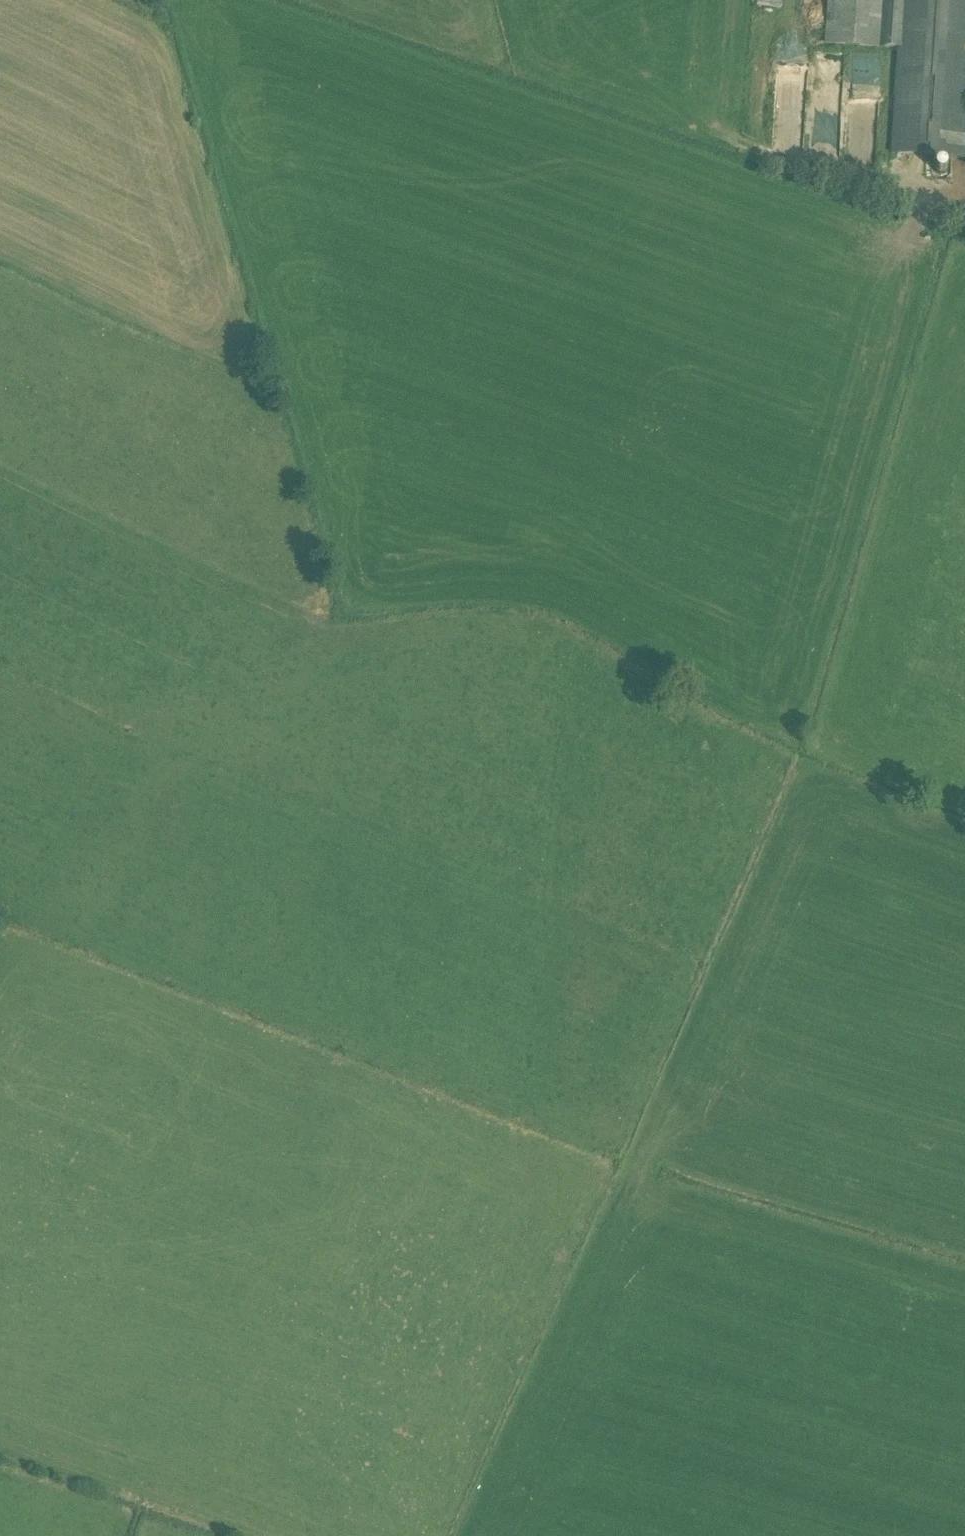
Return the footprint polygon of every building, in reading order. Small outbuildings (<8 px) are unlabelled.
[(883,49),(886,0),(828,0),(826,45),(883,49)] [(890,155),(964,159),(964,0),(900,0),(890,155)] [(770,110),(766,110),(765,152),(796,152),(798,52),(771,51),(770,110)] [(852,92),(842,91),(839,120),(866,122),(869,75),(853,74),(852,92)]
